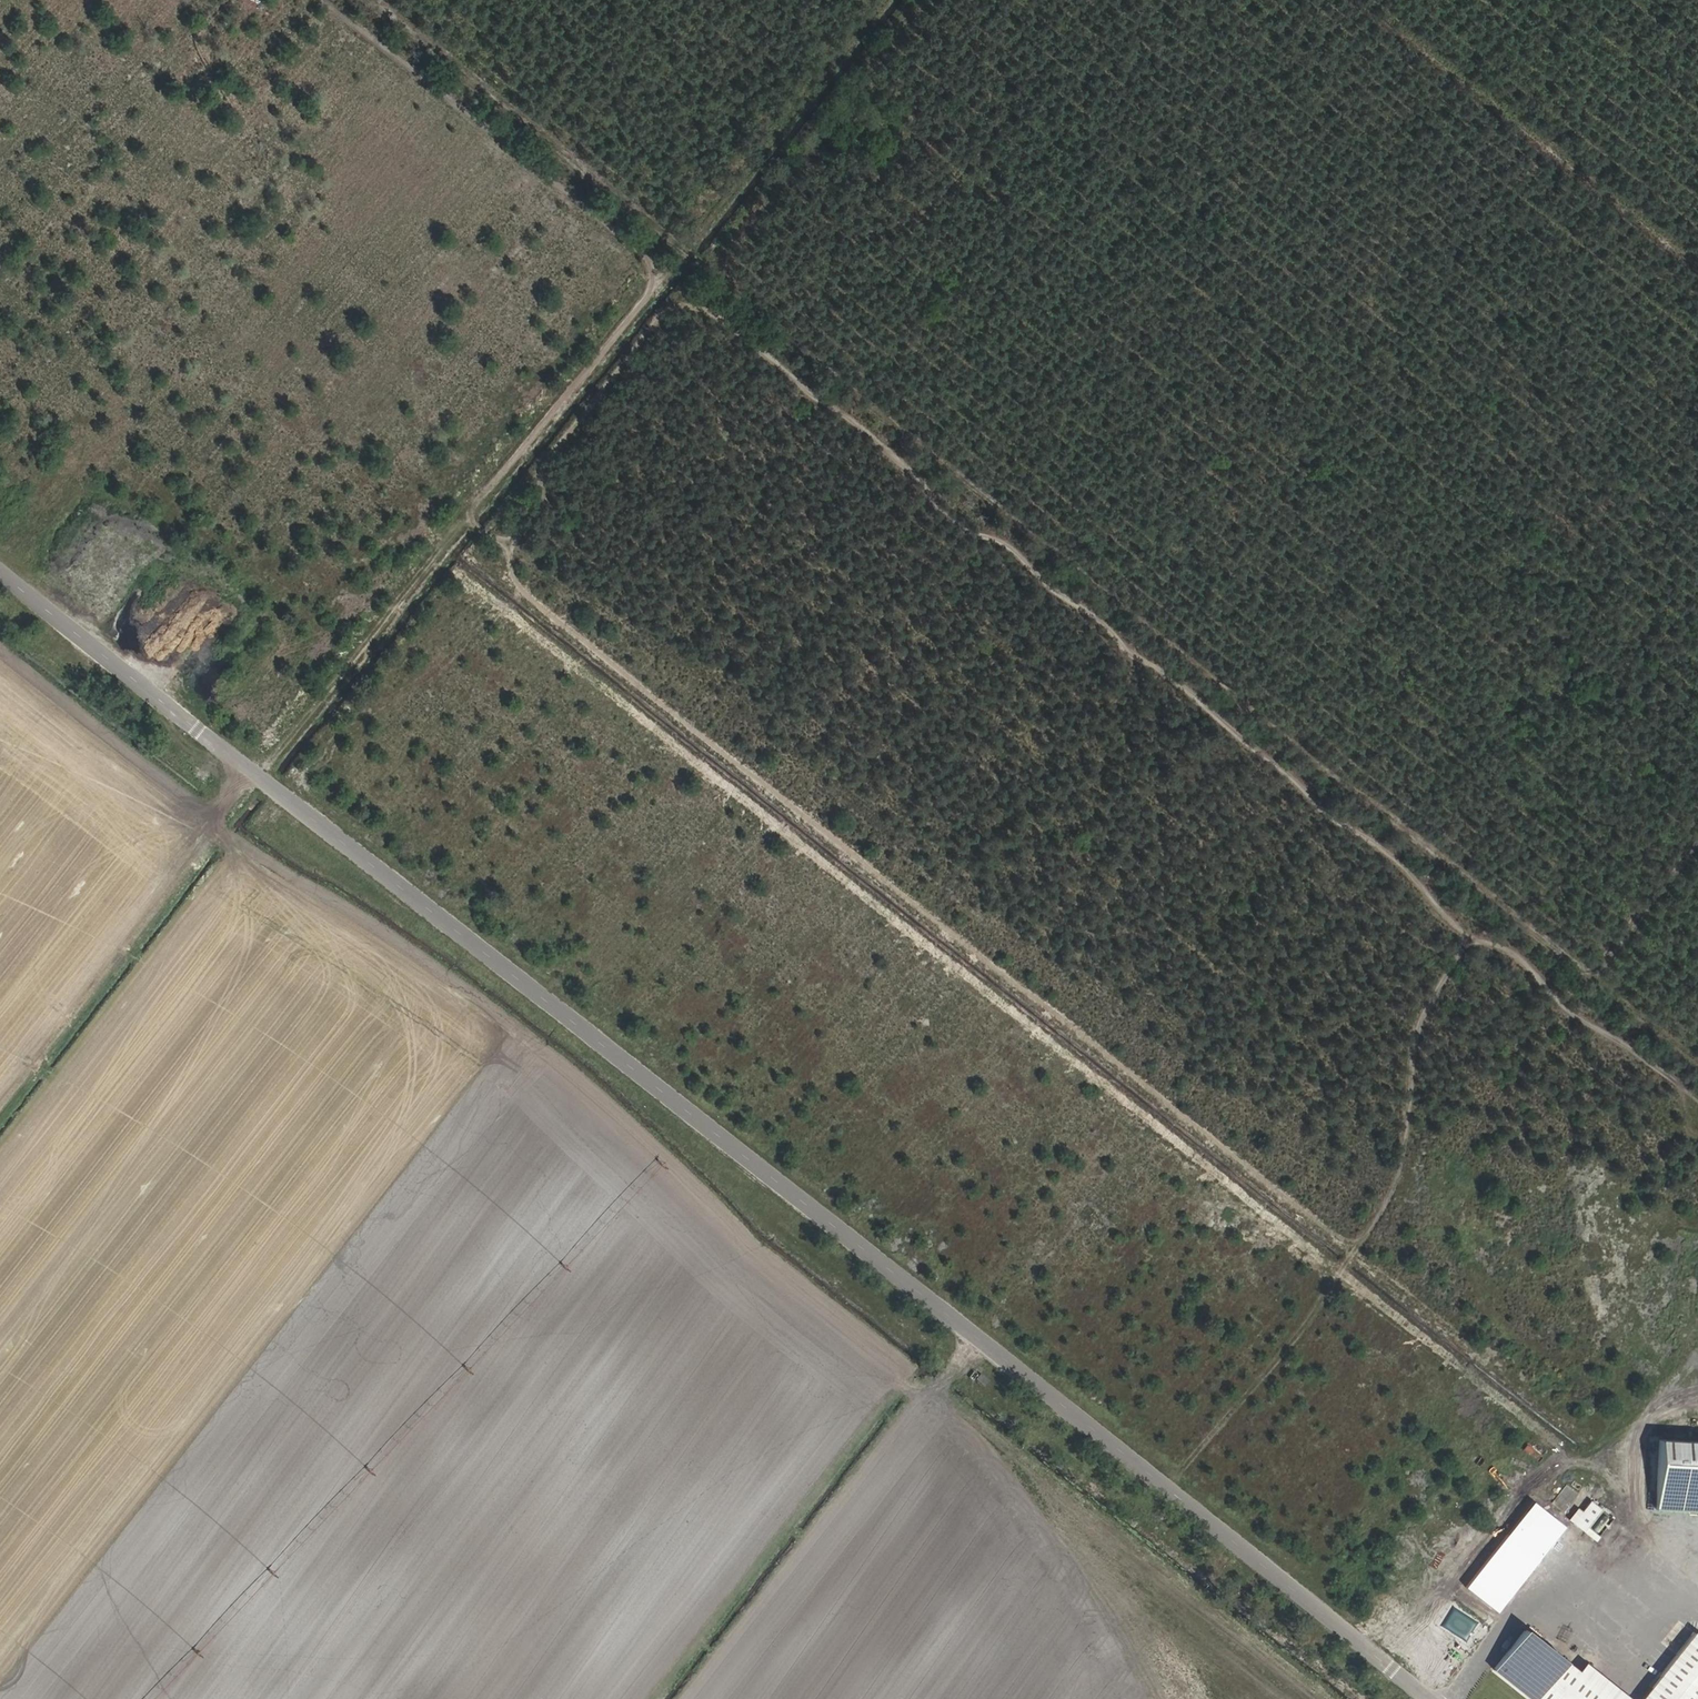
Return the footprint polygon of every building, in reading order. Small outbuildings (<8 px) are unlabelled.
[(1655,1436),(1653,1506),(1697,1507),(1697,1437),(1655,1436)] [(1514,1469),(1511,1475),(1526,1482),(1529,1477),(1514,1469)] [(1510,1474),(1506,1479),(1520,1490),(1524,1485),(1510,1474)] [(1568,1510),(1578,1492),(1564,1484),(1554,1501),(1568,1510)] [(1602,1497),(1596,1503),(1612,1516),(1617,1510),(1602,1497)] [(1589,1499),(1580,1509),(1580,1510),(1571,1521),(1593,1539),(1597,1535),(1585,1525),(1600,1508),(1589,1499)] [(1576,1506),(1566,1517),(1571,1521),(1580,1510),(1576,1506)] [(1616,1537),(1619,1529),(1610,1525),(1607,1533),(1616,1537)] [(1494,1668),(1534,1698),(1615,1698),(1578,1669),(1527,1627),(1494,1668)] [(1696,1628),(1639,1698),(1697,1698),(1697,1629),(1696,1628)] [(1586,1661),(1578,1669),(1615,1698),(1633,1698),(1586,1661)]
